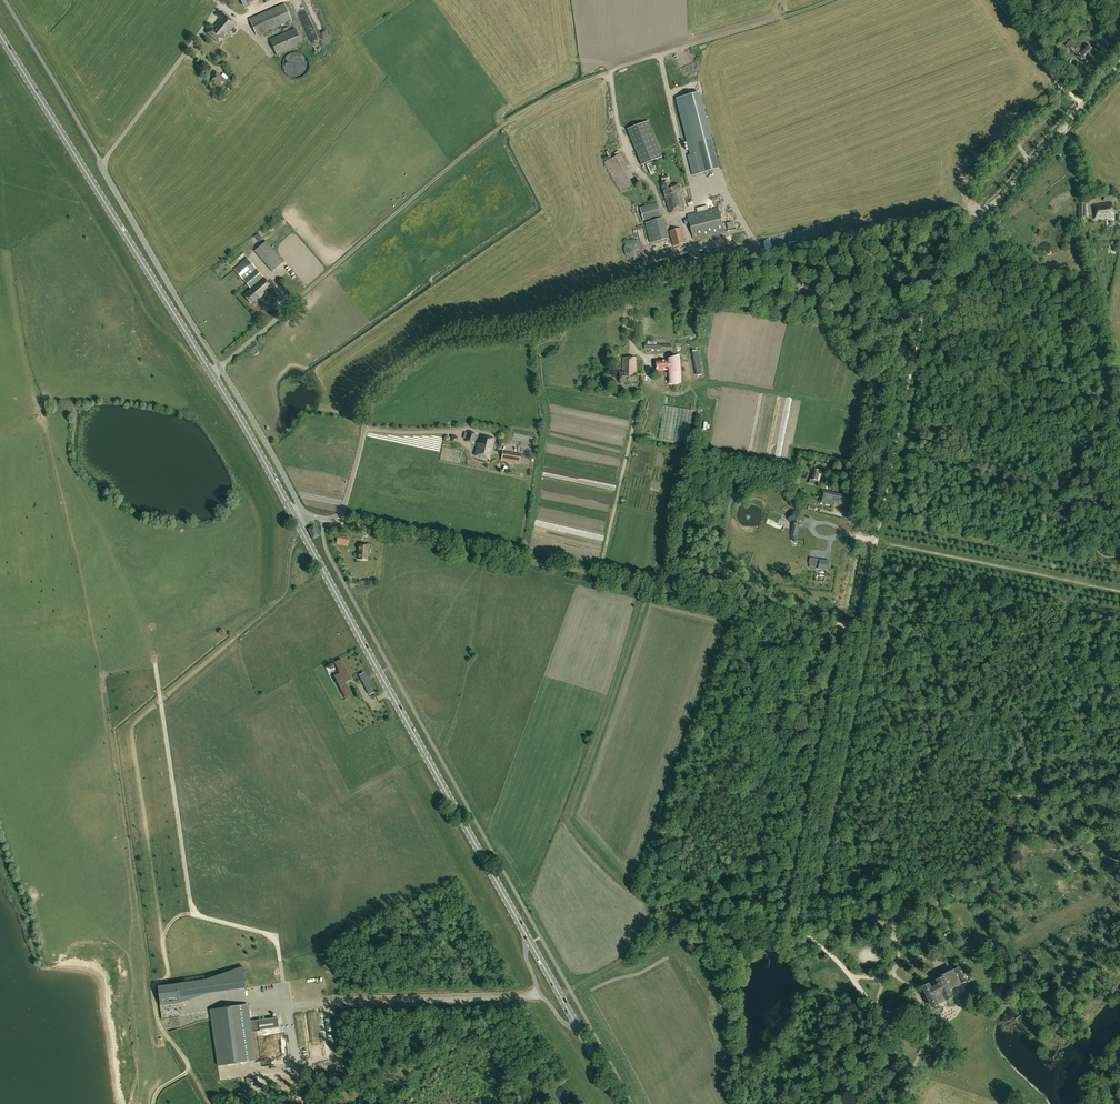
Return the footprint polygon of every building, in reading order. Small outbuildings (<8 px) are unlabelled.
[(257,36),(292,20),(284,3),(249,18),(257,36)] [(256,5),(247,8),(249,13),(258,9),(256,5)] [(224,13),(213,26),(212,25),(206,32),(219,43),(235,23),(224,13)] [(295,28),(270,39),(277,56),(303,44),(295,28)] [(1078,56),(1078,57),(1085,62),(1095,51),(1088,45),(1082,52),(1081,51),(1082,49),(1080,48),(1078,46),(1070,40),(1066,45),(1078,56)] [(211,80),(219,87),(222,89),(231,79),(224,73),(222,75),(215,70),(211,75),(213,77),(211,80)] [(688,155),(694,176),(719,169),(700,93),(677,99),(692,155),(688,155)] [(641,128),(651,125),(650,120),(640,123),(641,128)] [(636,144),(640,156),(650,153),(650,154),(659,151),(655,139),(657,139),(655,134),(644,137),(645,141),(636,144)] [(616,156),(605,163),(622,193),(638,184),(621,154),(620,154),(619,152),(617,152),(615,153),(616,156)] [(671,213),(686,209),(679,184),(671,187),(670,182),(661,184),(665,198),(666,198),(671,213)] [(628,192),(629,196),(641,192),(640,188),(628,192)] [(1104,201),(1114,200),(1113,192),(1103,194),(1104,201)] [(644,220),(661,216),(658,203),(641,208),(644,220)] [(1114,216),(1113,203),(1093,206),(1095,219),(1114,216)] [(725,231),(719,207),(688,215),(689,219),(691,224),(694,239),(725,231)] [(671,239),(666,217),(647,221),(653,244),(671,239)] [(674,246),(686,243),(682,228),(670,231),(674,246)] [(627,241),(632,260),(646,256),(641,237),(627,241)] [(273,271),(284,261),(267,241),(255,251),(273,271)] [(247,258),(234,269),(252,289),(244,295),(252,304),(259,298),(260,298),(272,288),(247,258)] [(251,350),(253,353),(261,346),(259,344),(251,350)] [(703,374),(699,351),(693,352),(693,353),(692,353),(695,366),(696,366),(697,375),(703,374)] [(670,370),(671,385),(680,385),(680,381),(683,381),(682,353),(678,354),(678,352),(668,352),(669,359),(657,359),(658,370),(670,370)] [(637,381),(637,358),(623,358),(624,371),(621,371),(621,381),(637,381)] [(665,406),(660,439),(688,444),(693,410),(665,406)] [(703,408),(701,410),(708,417),(710,414),(703,408)] [(475,444),(477,434),(468,432),(467,433),(464,432),(463,437),(463,438),(466,439),(465,441),(475,444)] [(490,460),(495,439),(482,435),(479,443),(478,443),(475,456),(490,460)] [(377,448),(378,438),(370,437),(369,447),(377,448)] [(529,456),(526,455),(503,451),(501,461),(520,464),(520,462),(528,463),(529,456)] [(817,462),(816,467),(826,469),(831,470),(831,465),(817,462)] [(820,470),(813,468),(812,472),(814,472),(812,479),(811,479),(810,483),(817,485),(820,470)] [(854,508),(856,496),(823,491),(820,503),(854,508)] [(801,512),(792,510),(788,518),(793,520),(790,534),(792,540),(797,540),(796,535),(798,526),(799,526),(799,524),(798,524),(801,512)] [(314,539),(319,536),(314,526),(308,529),(314,539)] [(336,544),(347,546),(349,537),(338,535),(336,544)] [(368,545),(359,545),(358,559),(368,560),(368,545)] [(820,559),(818,569),(828,571),(830,561),(820,559)] [(329,663),(324,666),(331,679),(326,683),(337,702),(342,699),(335,685),(340,682),(329,663)] [(366,686),(361,688),(364,694),(369,692),(366,686)] [(923,987),(932,1007),(953,997),(949,990),(967,982),(965,977),(969,975),(966,970),(963,971),(960,967),(942,976),(943,978),(923,987)] [(161,993),(163,1004),(179,1001),(176,983),(157,986),(158,994),(161,993)] [(210,993),(204,994),(204,995),(193,998),(194,1001),(211,997),(210,993)] [(210,1009),(217,1065),(256,1060),(252,1032),(260,1031),(259,1029),(279,1026),(278,1016),(251,1020),(250,1012),(249,1013),(249,1009),(244,1009),(243,1004),(210,1009)] [(283,1030),(257,1033),(257,1037),(264,1037),(264,1040),(276,1039),(275,1034),(283,1033),(283,1030)]
